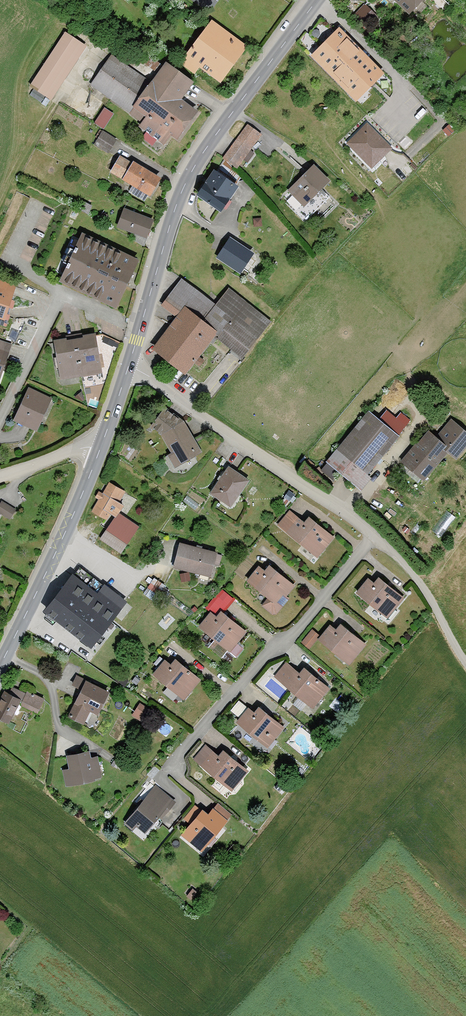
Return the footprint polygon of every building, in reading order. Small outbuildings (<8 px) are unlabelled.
[(417,14),(430,0),(402,0),(417,14)] [(365,21),(371,15),(363,6),(356,13),(365,21)] [(218,17),(189,56),(226,82),(254,43),(218,17)] [(342,28),(316,53),(362,99),(388,73),(342,28)] [(92,44),(71,30),(34,84),(55,98),(92,44)] [(117,52),(93,84),(179,149),(209,110),(192,97),(204,82),(172,58),(155,81),(117,52)] [(105,105),(95,120),(105,127),(115,111),(105,105)] [(369,121),(351,141),(377,165),(395,146),(369,121)] [(266,134),(252,123),(226,157),(240,167),(266,134)] [(105,129),(96,144),(111,153),(121,139),(105,129)] [(123,152),(113,170),(156,194),(166,177),(123,152)] [(318,161),(293,187),(311,205),(337,178),(318,161)] [(242,180),(221,166),(203,193),(232,214),(242,199),(233,193),(242,180)] [(133,184),(130,189),(146,199),(149,193),(133,184)] [(126,207),(119,226),(151,238),(158,219),(126,207)] [(74,233),(58,269),(128,301),(144,265),(74,233)] [(234,235),(220,255),(244,272),(258,252),(234,235)] [(9,326),(23,283),(0,275),(0,323),(9,326)] [(180,316),(158,345),(191,371),(219,335),(244,354),(272,318),(231,286),(219,301),(186,276),(164,304),(180,316)] [(103,330),(55,339),(62,378),(110,370),(103,330)] [(0,337),(0,376),(5,378),(16,341),(0,337)] [(31,383),(17,415),(43,427),(57,395),(31,383)] [(166,431),(183,464),(207,450),(189,416),(167,403),(154,422),(166,431)] [(373,407),(330,458),(361,484),(405,433),(373,407)] [(403,460),(428,480),(452,449),(462,457),(465,452),(465,425),(455,417),(442,434),(430,425),(403,460)] [(229,464),(213,490),(236,505),(253,479),(229,464)] [(113,520),(102,535),(123,551),(143,525),(125,512),(137,497),(113,479),(93,505),(113,520)] [(0,503),(0,510),(11,517),(17,507),(3,498),(0,503)] [(292,506),(279,522),(321,556),(339,535),(313,514),(309,520),(292,506)] [(450,510),(439,521),(443,525),(454,514),(450,510)] [(220,550),(183,540),(176,565),(213,575),(220,550)] [(262,563),(250,578),(283,604),(300,583),(276,564),(271,570),(262,563)] [(76,572),(48,607),(95,645),(130,601),(109,585),(103,593),(76,572)] [(370,574),(358,589),(394,617),(411,595),(385,574),(379,581),(370,574)] [(213,608),(200,623),(234,650),(250,630),(225,610),(221,615),(213,608)] [(336,622),(323,637),(352,662),(370,641),(346,621),(341,626),(336,622)] [(314,627),(302,640),(310,646),(321,633),(314,627)] [(214,638),(209,645),(224,655),(229,648),(214,638)] [(168,657),(157,671),(187,697),(204,677),(181,657),(175,663),(168,657)] [(286,657),(274,673),(318,707),(334,686),(309,666),(305,671),(286,657)] [(84,689),(72,712),(97,725),(115,691),(79,673),(73,683),(84,689)] [(24,702),(41,712),(49,696),(32,687),(24,702)] [(0,703),(0,714),(13,721),(24,702),(26,698),(8,688),(0,703)] [(240,712),(247,703),(240,699),(234,708),(240,712)] [(252,706),(240,719),(272,746),(289,726),(265,705),(259,712),(252,706)] [(209,741),(195,756),(234,790),(253,769),(228,747),(223,753),(209,741)] [(72,765),(64,766),(66,784),(112,778),(108,748),(71,753),(72,765)] [(156,783),(127,819),(148,835),(177,799),(156,783)] [(208,800),(184,831),(207,848),(231,818),(208,800)]
